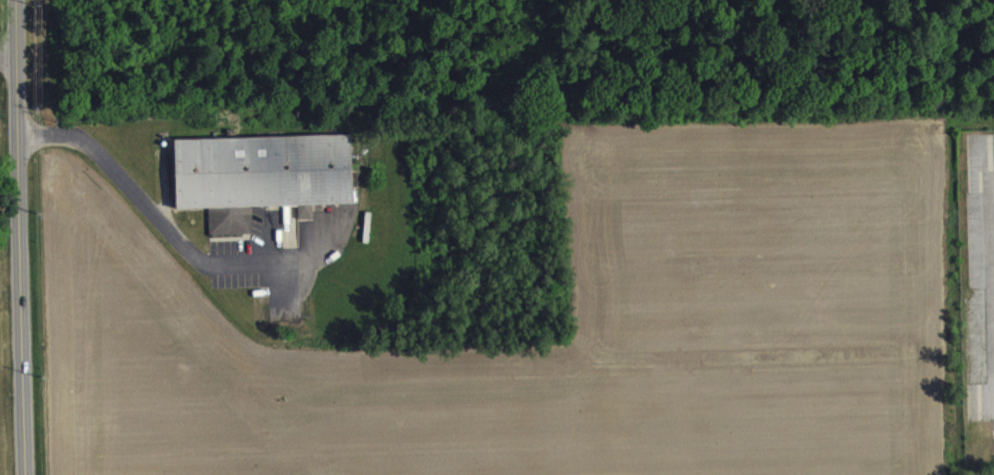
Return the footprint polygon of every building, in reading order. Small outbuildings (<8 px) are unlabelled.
[(173,138),(351,132),(353,202),(249,205),(250,232),(208,233),(207,206),(175,207),(173,138)]
